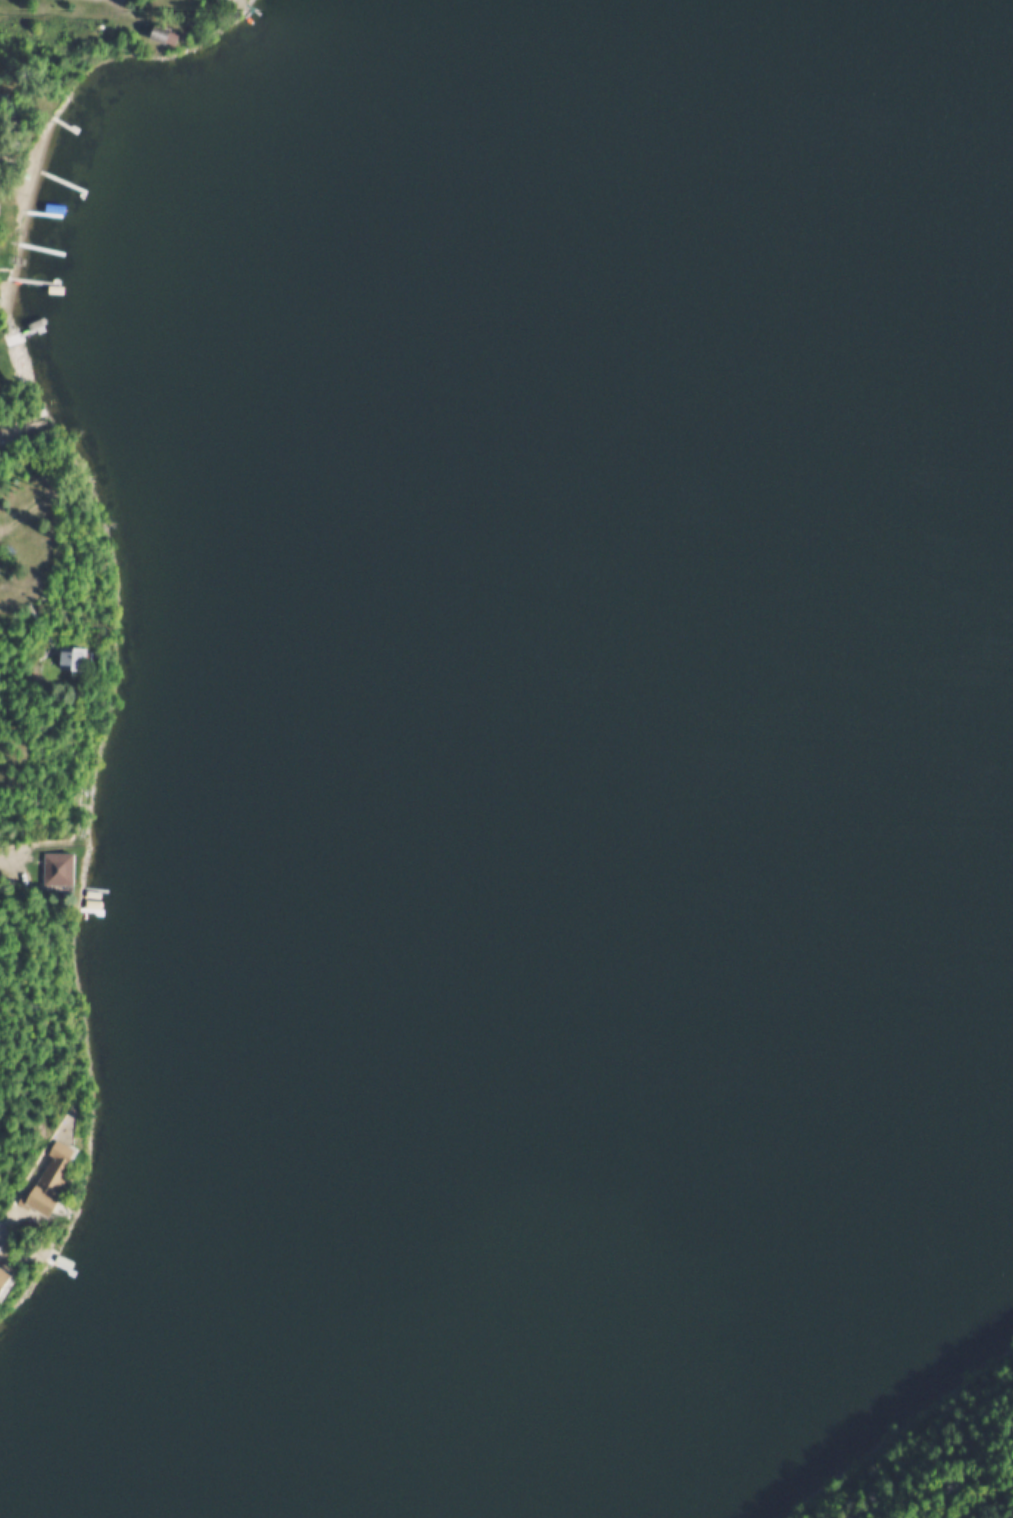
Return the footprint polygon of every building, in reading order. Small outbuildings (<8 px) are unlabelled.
[(143,23),(169,33),(164,45),(138,36),(143,23)] [(47,646),(74,647),(74,673),(47,673),(47,646)] [(91,648),(63,648),(63,671),(91,671),(91,648)] [(38,851),(66,851),(66,886),(37,886),(38,851)] [(13,1200),(43,1155),(38,1152),(48,1137),(68,1150),(54,1170),(64,1177),(38,1216),(13,1200)] [(0,1268),(0,1294),(7,1296),(15,1272),(0,1268)]
